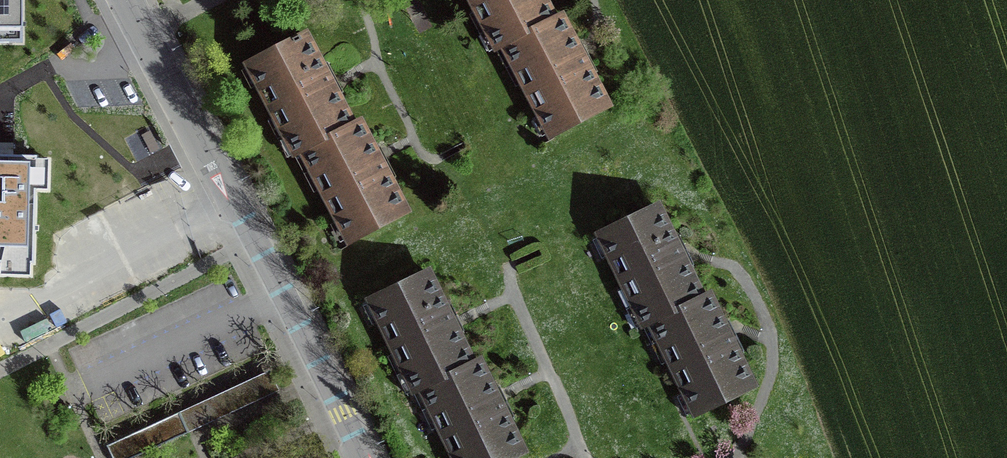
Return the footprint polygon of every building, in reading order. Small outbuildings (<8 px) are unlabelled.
[(26,48),(26,0),(0,0),(0,48),(26,48)] [(552,21),(541,0),(470,0),(496,50),(503,46),(552,21)] [(559,17),(552,21),(503,46),(549,135),(605,106),(578,54),(559,17)] [(302,152),(350,126),(331,89),(304,38),(299,40),(297,37),(291,41),(292,43),(248,67),(295,155),(302,152)] [(350,126),(302,152),(348,240),(403,211),(377,160),(357,123),(350,126)] [(34,159),(0,158),(0,263),(31,264),(34,159)] [(650,323),(700,299),(678,254),(656,209),(600,236),(644,326),(650,323)] [(421,388),(470,364),(452,327),(426,275),(370,302),(414,392),(421,388)] [(700,299),(650,323),(694,413),(750,385),(728,340),(707,295),(700,299)] [(421,388),(454,457),(507,457),(521,451),(496,400),(477,361),(470,364),(421,388)] [(179,408),(190,430),(280,387),(270,366),(179,408)] [(179,408),(106,442),(114,457),(129,457),(190,430),(179,408)]
